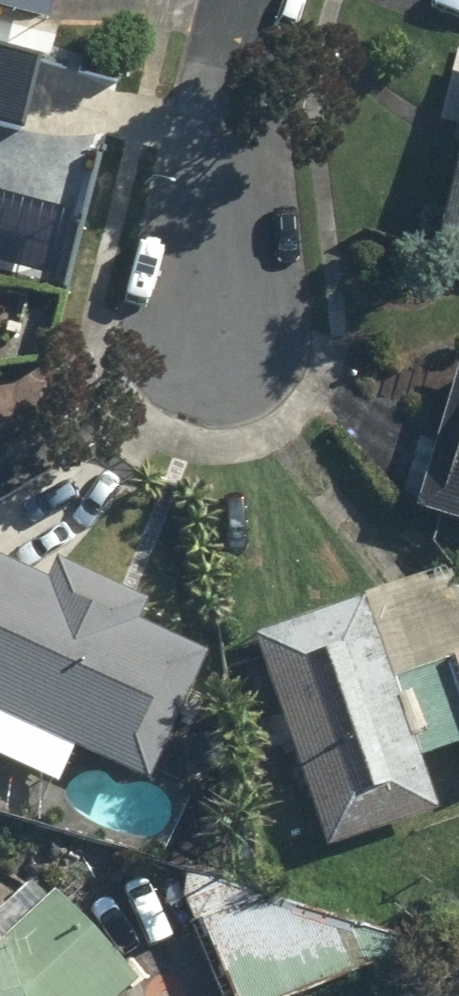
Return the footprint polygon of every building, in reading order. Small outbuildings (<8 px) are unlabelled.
[(67,26),(74,0),(0,0),(0,8),(67,26)] [(441,127),(458,131),(458,44),(441,127)] [(0,46),(0,129),(24,135),(45,58),(0,46)] [(458,361),(419,506),(458,516),(458,362),(458,361)] [(0,546),(0,759),(63,789),(85,743),(156,778),(185,718),(202,726),(217,695),(200,687),(219,648),(149,614),(157,599),(58,551),(49,570),(0,546)] [(434,756),(458,749),(458,563),(386,586),(434,756)] [(434,756),(386,586),(268,623),(331,847),(450,814),(434,756)] [(63,888),(0,946),(0,995),(131,995),(147,980),(63,888)]
